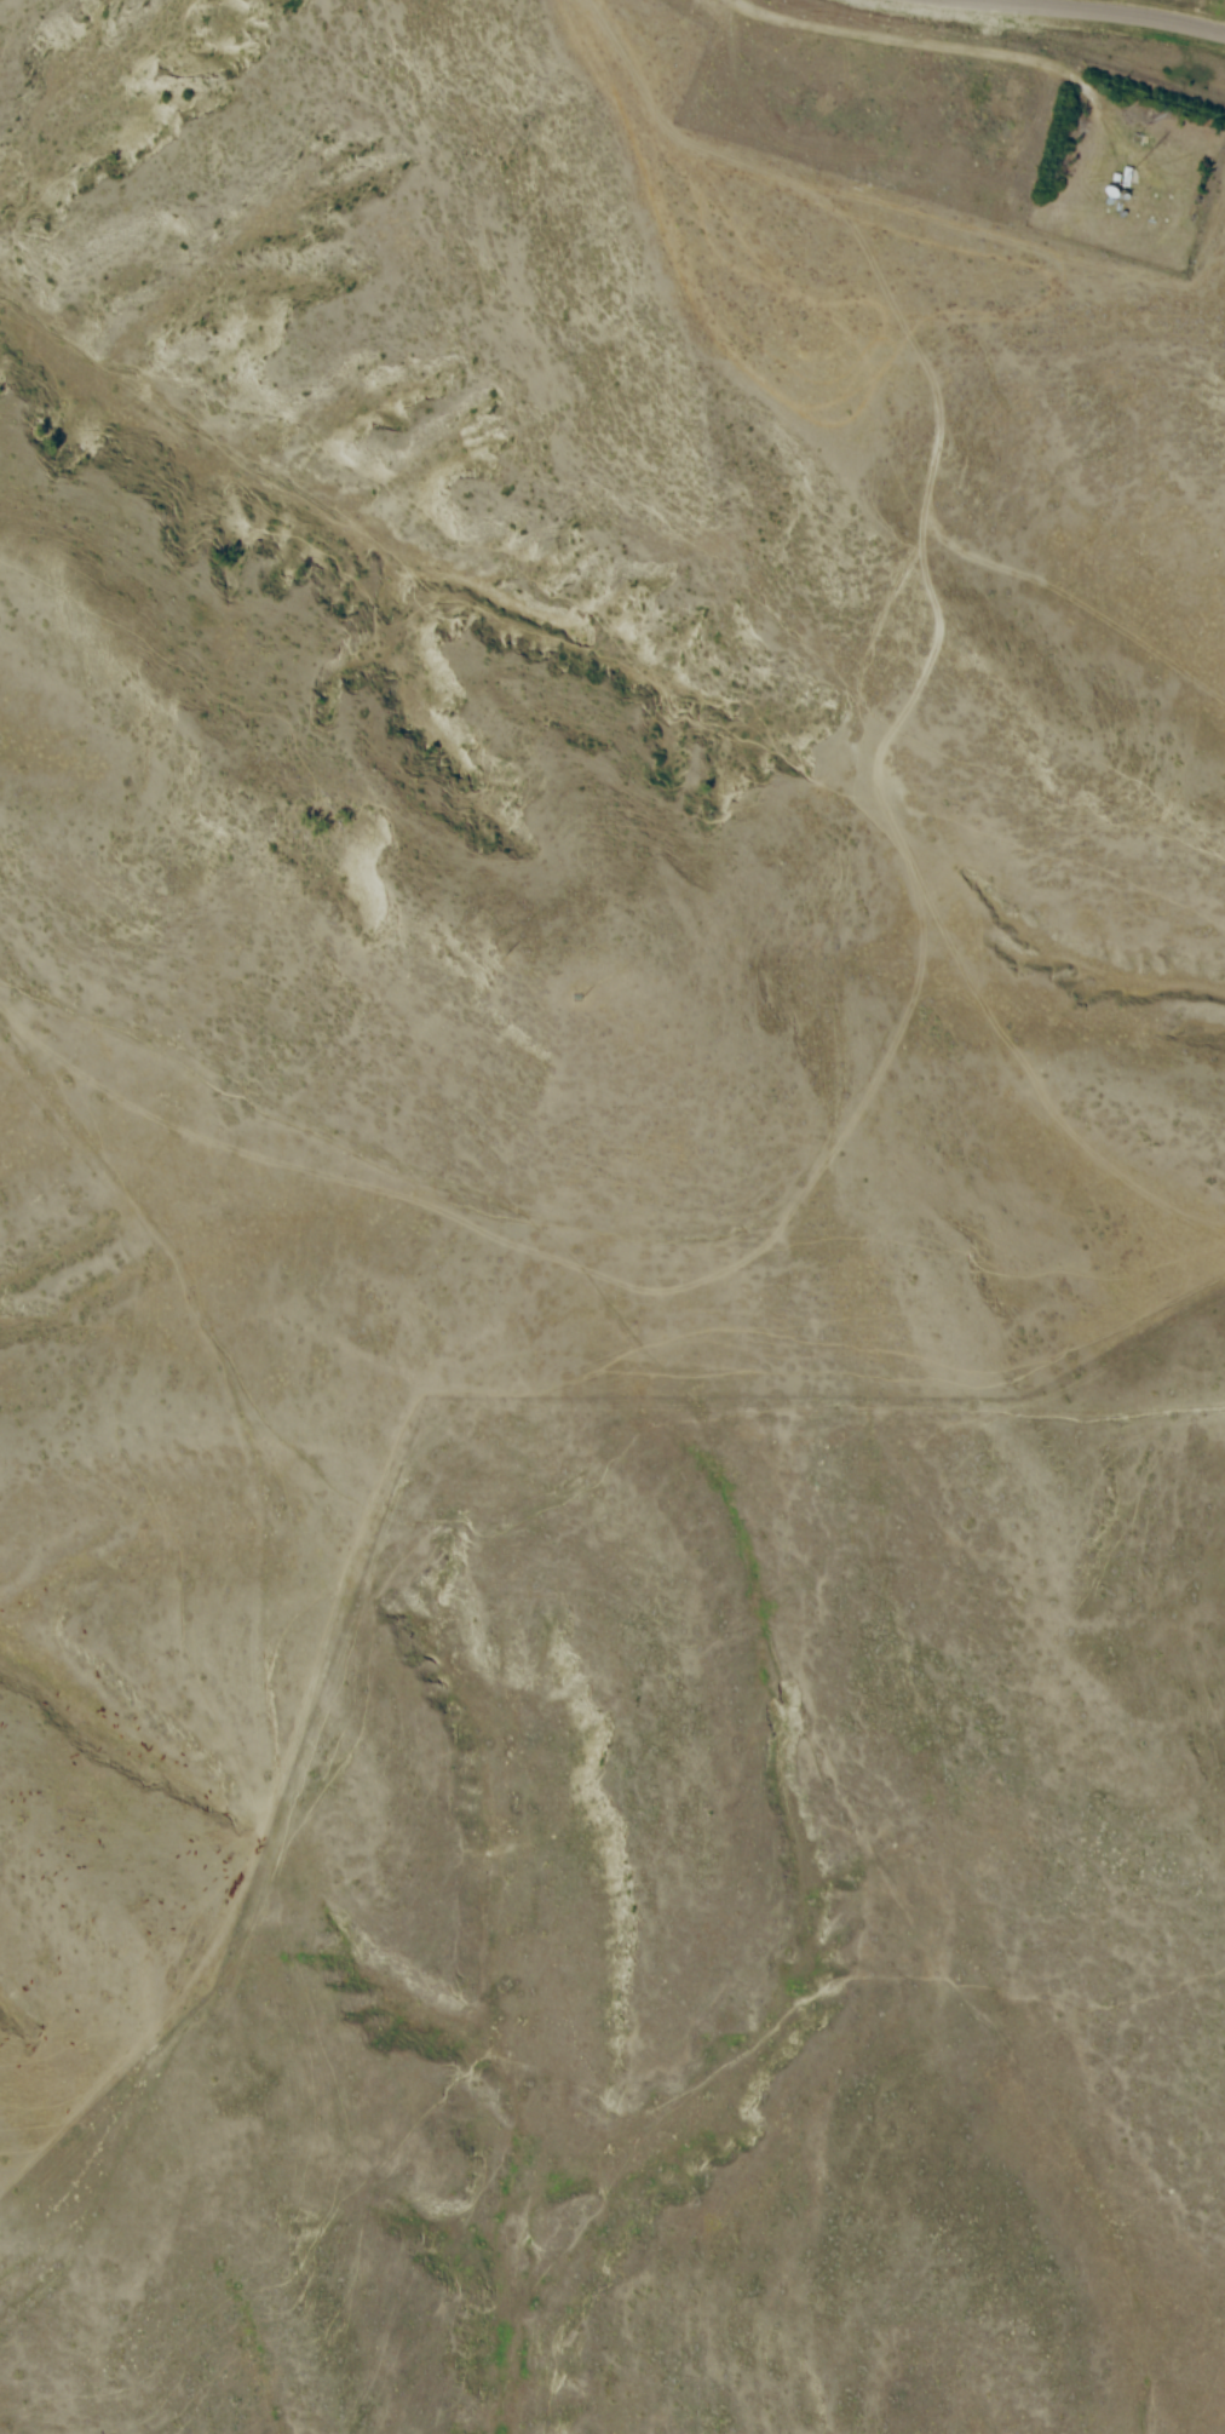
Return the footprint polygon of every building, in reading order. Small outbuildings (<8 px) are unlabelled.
[(1122,185),(1134,187),(1137,171),(1126,168),(1122,185)]
